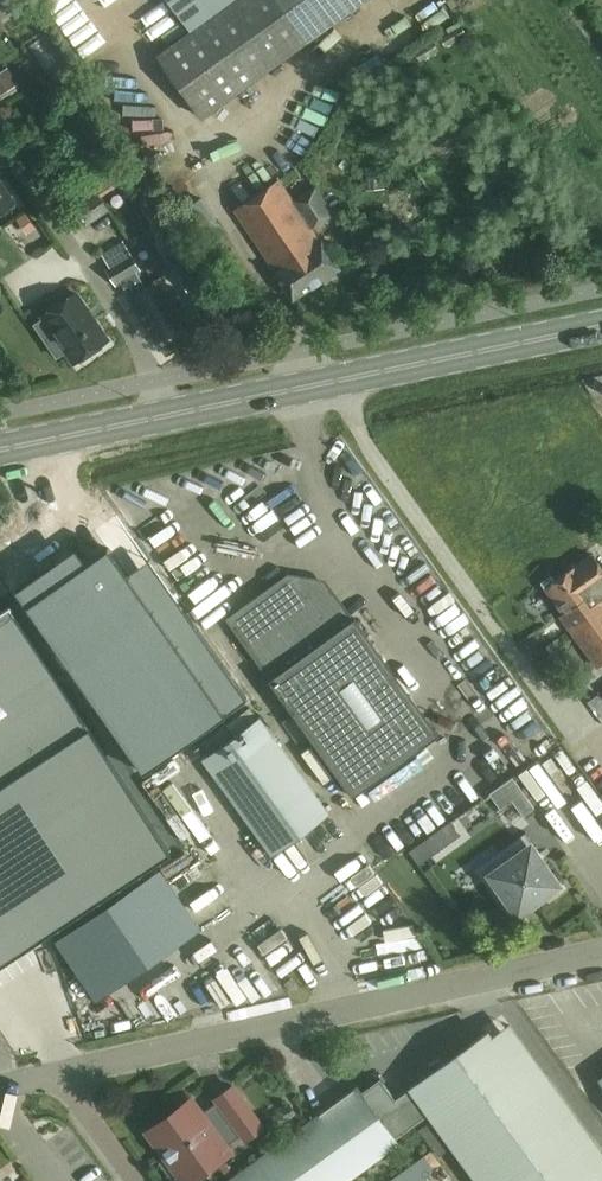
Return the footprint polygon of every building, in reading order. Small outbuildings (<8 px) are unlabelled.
[(136,27),(202,118),(364,0),(168,0),(169,2),(136,27)] [(425,2),(423,0),(405,0),(394,6),(400,16),(425,2)] [(17,83),(6,66),(0,70),(0,94),(17,83)] [(310,118),(323,103),(313,94),(300,109),(310,118)] [(135,173),(123,156),(90,179),(102,196),(135,173)] [(382,166),(364,168),(366,185),(383,184),(382,166)] [(0,180),(0,212),(15,202),(0,180)] [(235,210),(274,271),(293,299),(341,267),(322,239),(321,240),(312,226),(333,212),(316,185),(294,199),(281,180),(235,210)] [(167,213),(158,198),(142,207),(151,223),(167,213)] [(80,207),(86,223),(106,216),(100,200),(80,207)] [(16,218),(26,232),(35,226),(24,212),(16,218)] [(131,287),(134,293),(130,296),(157,342),(188,322),(160,277),(146,286),(137,272),(141,270),(123,240),(101,253),(108,265),(105,267),(115,286),(121,282),(125,290),(131,287)] [(191,294),(205,285),(195,269),(181,278),(191,294)] [(108,339),(76,292),(42,315),(54,332),(44,338),(57,356),(66,350),(74,362),(108,339)] [(28,581),(15,589),(144,771),(247,698),(186,611),(164,626),(127,574),(108,547),(86,563),(80,567),(74,559),(33,588),(28,581)] [(601,597),(601,568),(592,554),(559,579),(572,597),(587,585),(594,593),(598,591),(601,597)] [(289,576),(230,619),(272,676),(268,679),(353,796),(439,734),(355,616),(351,619),(323,581),(289,576)] [(559,579),(546,588),(564,613),(561,615),(598,666),(601,663),(601,597),(598,591),(594,593),(587,585),(572,597),(559,579)] [(181,592),(196,612),(211,601),(196,581),(181,592)] [(172,852),(18,619),(0,631),(0,965),(172,852)] [(460,663),(482,651),(474,637),(453,649),(460,663)] [(260,715),(202,757),(273,855),(330,813),(274,735),(260,715)] [(494,745),(477,758),(493,780),(510,767),(494,745)] [(523,815),(535,807),(513,776),(490,793),(501,808),(512,800),(523,815)] [(449,820),(408,849),(423,871),(433,864),(427,857),(460,834),(449,820)] [(518,910),(556,883),(531,848),(493,875),(518,910)] [(156,868),(52,939),(93,998),(196,927),(156,868)] [(351,887),(369,905),(387,888),(369,870),(351,887)] [(365,917),(351,929),(361,941),(375,929),(365,917)] [(289,990),(297,984),(291,977),(284,983),(289,990)] [(411,1087),(429,1113),(432,1117),(452,1144),(478,1180),(601,1180),(601,1151),(578,1119),(561,1131),(488,1031),(411,1087)] [(227,1180),(347,1180),(399,1144),(395,1138),(429,1113),(411,1087),(395,1099),(380,1078),(361,1092),(357,1086),(227,1180)] [(233,1085),(216,1098),(218,1101),(201,1113),(195,1105),(178,1118),(175,1113),(150,1131),(181,1176),(206,1158),(210,1164),(228,1151),(225,1147),(242,1134),(245,1138),(263,1125),(233,1085)] [(432,1117),(417,1127),(437,1154),(452,1144),(432,1117)]
